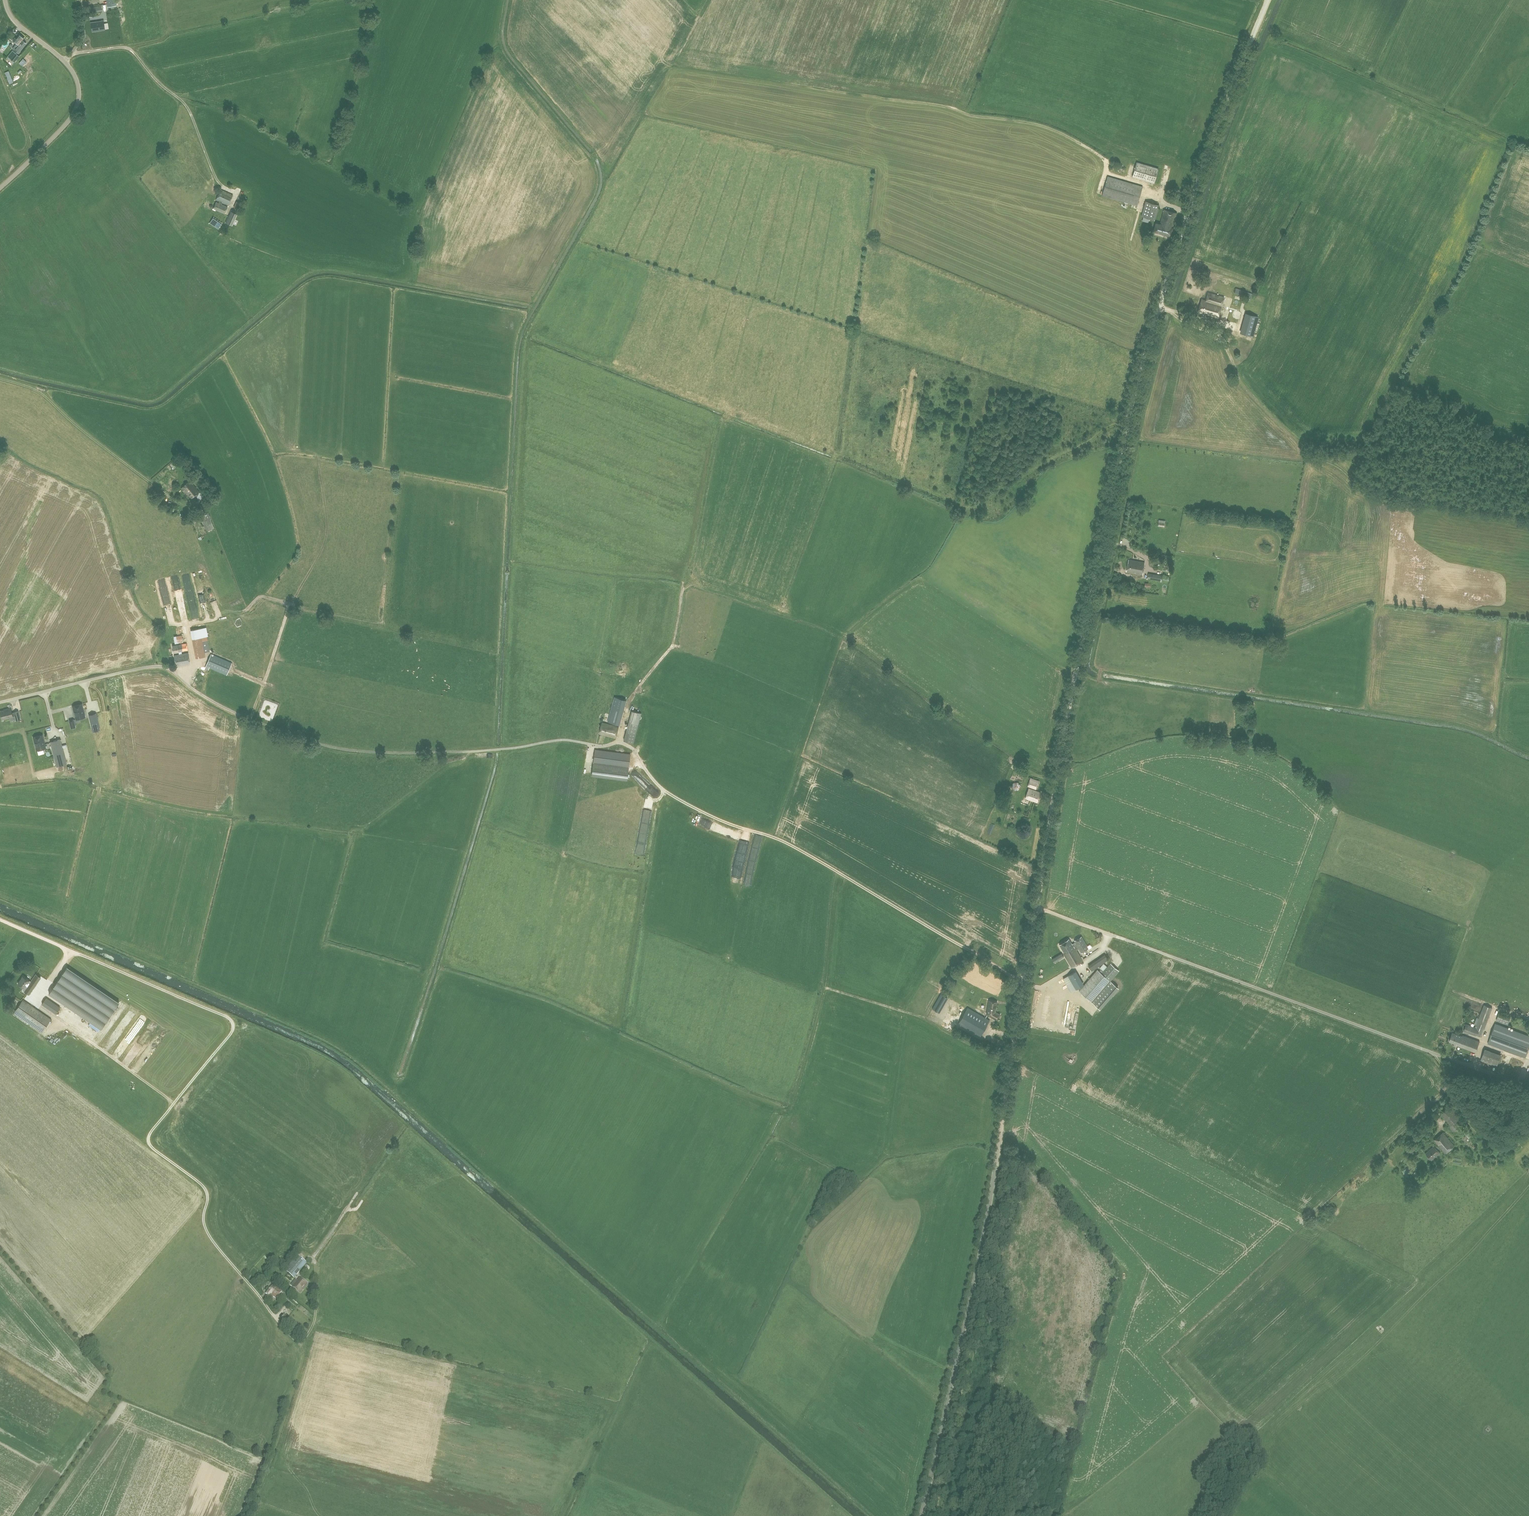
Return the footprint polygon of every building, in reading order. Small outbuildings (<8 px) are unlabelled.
[(103,20),(91,22),(92,30),(105,29),(103,20)] [(15,37),(13,40),(17,43),(13,48),(19,53),(26,43),(22,40),(24,38),(19,34),(16,38),(15,37)] [(12,50),(7,56),(10,58),(11,59),(14,62),(19,56),(15,53),(12,50)] [(1132,176),(1153,183),(1158,169),(1136,162),(1132,176)] [(1142,187),(1107,176),(1102,195),(1137,205),(1142,187)] [(233,195),(221,189),(216,199),(219,201),(218,203),(216,202),(213,208),(224,213),(227,207),(221,204),(222,202),(228,205),(233,195)] [(1141,216),(1155,220),(1159,205),(1145,201),(1141,216)] [(1176,213),(1163,210),(1160,224),(1156,223),(1154,231),(1171,236),(1173,227),(1173,226),(1176,213)] [(237,213),(231,211),(226,223),(231,225),(237,213)] [(1234,293),(1251,298),(1253,294),(1236,288),(1234,293)] [(1198,312),(1218,318),(1224,297),(1208,292),(1206,300),(1202,299),(1198,312)] [(1234,321),(1237,309),(1229,307),(1225,318),(1234,321)] [(1251,334),(1255,314),(1244,312),(1240,332),(1251,334)] [(199,492),(189,480),(181,488),(185,492),(191,499),(199,492)] [(205,514),(200,516),(206,531),(214,528),(210,519),(211,518),(209,513),(208,513),(207,513),(206,511),(204,511),(205,514)] [(1144,562),(1128,560),(1126,571),(1142,574),(1144,562)] [(1161,564),(1163,565),(1162,570),(1168,571),(1170,562),(1162,560),(1161,564)] [(180,587),(174,588),(179,621),(187,619),(186,613),(184,613),(180,587)] [(210,651),(208,640),(207,636),(208,636),(206,627),(190,630),(192,638),(195,658),(205,656),(204,652),(210,651)] [(182,635),(173,636),(175,643),(183,642),(182,635)] [(178,652),(179,654),(174,655),(176,666),(190,663),(188,652),(182,653),(182,651),(188,650),(186,643),(177,645),(177,644),(172,645),(174,653),(178,652)] [(232,663),(211,654),(206,666),(226,675),(232,663)] [(626,700),(614,697),(607,722),(619,725),(626,700)] [(276,703),(263,698),(257,715),(270,720),(276,703)] [(72,706),(76,719),(85,717),(82,704),(72,706)] [(0,711),(0,712),(2,719),(15,715),(16,720),(20,719),(18,711),(14,712),(12,713),(10,708),(6,709),(0,711)] [(630,716),(626,731),(627,731),(624,740),(633,743),(636,733),(642,713),(637,712),(632,711),(630,716)] [(100,729),(97,720),(90,722),(92,728),(93,731),(100,729)] [(599,733),(615,738),(618,727),(602,722),(599,733)] [(42,735),(33,737),(36,750),(46,748),(42,735)] [(66,763),(60,739),(50,742),(56,766),(66,763)] [(628,767),(630,754),(595,749),(593,763),(591,775),(627,780),(628,767)] [(31,759),(35,758),(34,750),(19,752),(20,762),(32,761),(31,759)] [(19,766),(17,756),(5,759),(7,768),(19,766)] [(633,776),(646,788),(645,788),(653,796),(657,792),(637,773),(633,776)] [(1014,778),(1012,781),(1014,782),(1012,785),(1017,787),(1020,782),(1014,778)] [(1028,786),(1036,789),(1039,781),(1030,778),(1028,786)] [(1025,798),(1037,802),(1041,792),(1029,788),(1025,798)] [(643,842),(644,838),(640,837),(634,853),(641,855),(645,843),(643,842)] [(1081,952),(1088,948),(1081,936),(1074,940),(1075,942),(1072,944),(1069,939),(1059,944),(1064,952),(1063,953),(1072,967),(1082,961),(1075,949),(1078,947),(1081,952)] [(1092,971),(1108,959),(1105,954),(1088,966),(1092,971)] [(1043,981),(1046,961),(1038,960),(1035,980),(1043,981)] [(1079,991),(1099,1009),(1118,988),(1110,981),(1119,971),(1111,963),(1102,973),(1098,970),(1079,991)] [(49,993),(101,1028),(119,1002),(67,967),(49,993)] [(1074,971),(1070,974),(1068,975),(1075,989),(1082,985),(1074,971)] [(26,992),(29,994),(40,977),(35,974),(31,981),(23,976),(18,983),(24,987),(28,989),(26,992)] [(948,997),(941,993),(932,1008),(939,1013),(948,997)] [(1071,1022),(1077,1023),(1081,998),(1075,997),(1071,1022)] [(14,1012),(29,1022),(42,1032),(51,1019),(23,999),(14,1012)] [(56,1005),(49,1000),(45,1006),(52,1011),(56,1005)] [(987,1013),(997,1019),(1000,1014),(995,1011),(997,1001),(989,1000),(987,1013)] [(117,1012),(125,1004),(122,1001),(114,1009),(117,1012)] [(1466,1024),(1464,1031),(1476,1036),(1476,1035),(1481,1037),(1491,1014),(1493,1008),(1484,1004),(1482,1010),(1483,1010),(1476,1028),(1466,1024)] [(959,1011),(956,1006),(951,1006),(948,1011),(951,1015),(956,1015),(959,1011)] [(989,1020),(968,1007),(958,1023),(980,1036),(989,1020)] [(1054,1028),(1057,1012),(1052,1010),(1048,1027),(1054,1028)] [(1507,1024),(1511,1016),(1499,1012),(1496,1020),(1507,1024)] [(1525,1057),(1528,1047),(1528,1036),(1495,1023),(1488,1043),(1525,1057)] [(991,1035),(1001,1039),(1003,1034),(994,1030),(991,1035)] [(1452,1032),(1449,1041),(1458,1044),(1458,1045),(1475,1052),(1479,1041),(1462,1035),(1462,1036),(1452,1032)] [(1480,1060),(1497,1066),(1501,1056),(1484,1049),(1480,1060)] [(1461,1116),(1451,1105),(1442,1113),(1452,1124),(1449,1126),(1458,1137),(1464,1131),(1456,1121),(1461,1116)] [(1433,1140),(1438,1146),(1435,1148),(1434,1146),(1426,1153),(1431,1159),(1439,1152),(1437,1150),(1439,1148),(1445,1154),(1454,1146),(1442,1132),(1433,1140)] [(1502,1152),(1498,1146),(1493,1151),(1496,1156),(1502,1152)] [(297,1255),(285,1270),(294,1278),(307,1262),(297,1255)] [(300,1278),(292,1287),(300,1293),(307,1284),(300,1278)] [(265,1294),(269,1297),(271,1294),(276,1298),(281,1291),(273,1284),(265,1294)] [(283,1317),(281,1320),(299,1335),(302,1330),(299,1327),(300,1326),(286,1315),(284,1318),(283,1317)]
